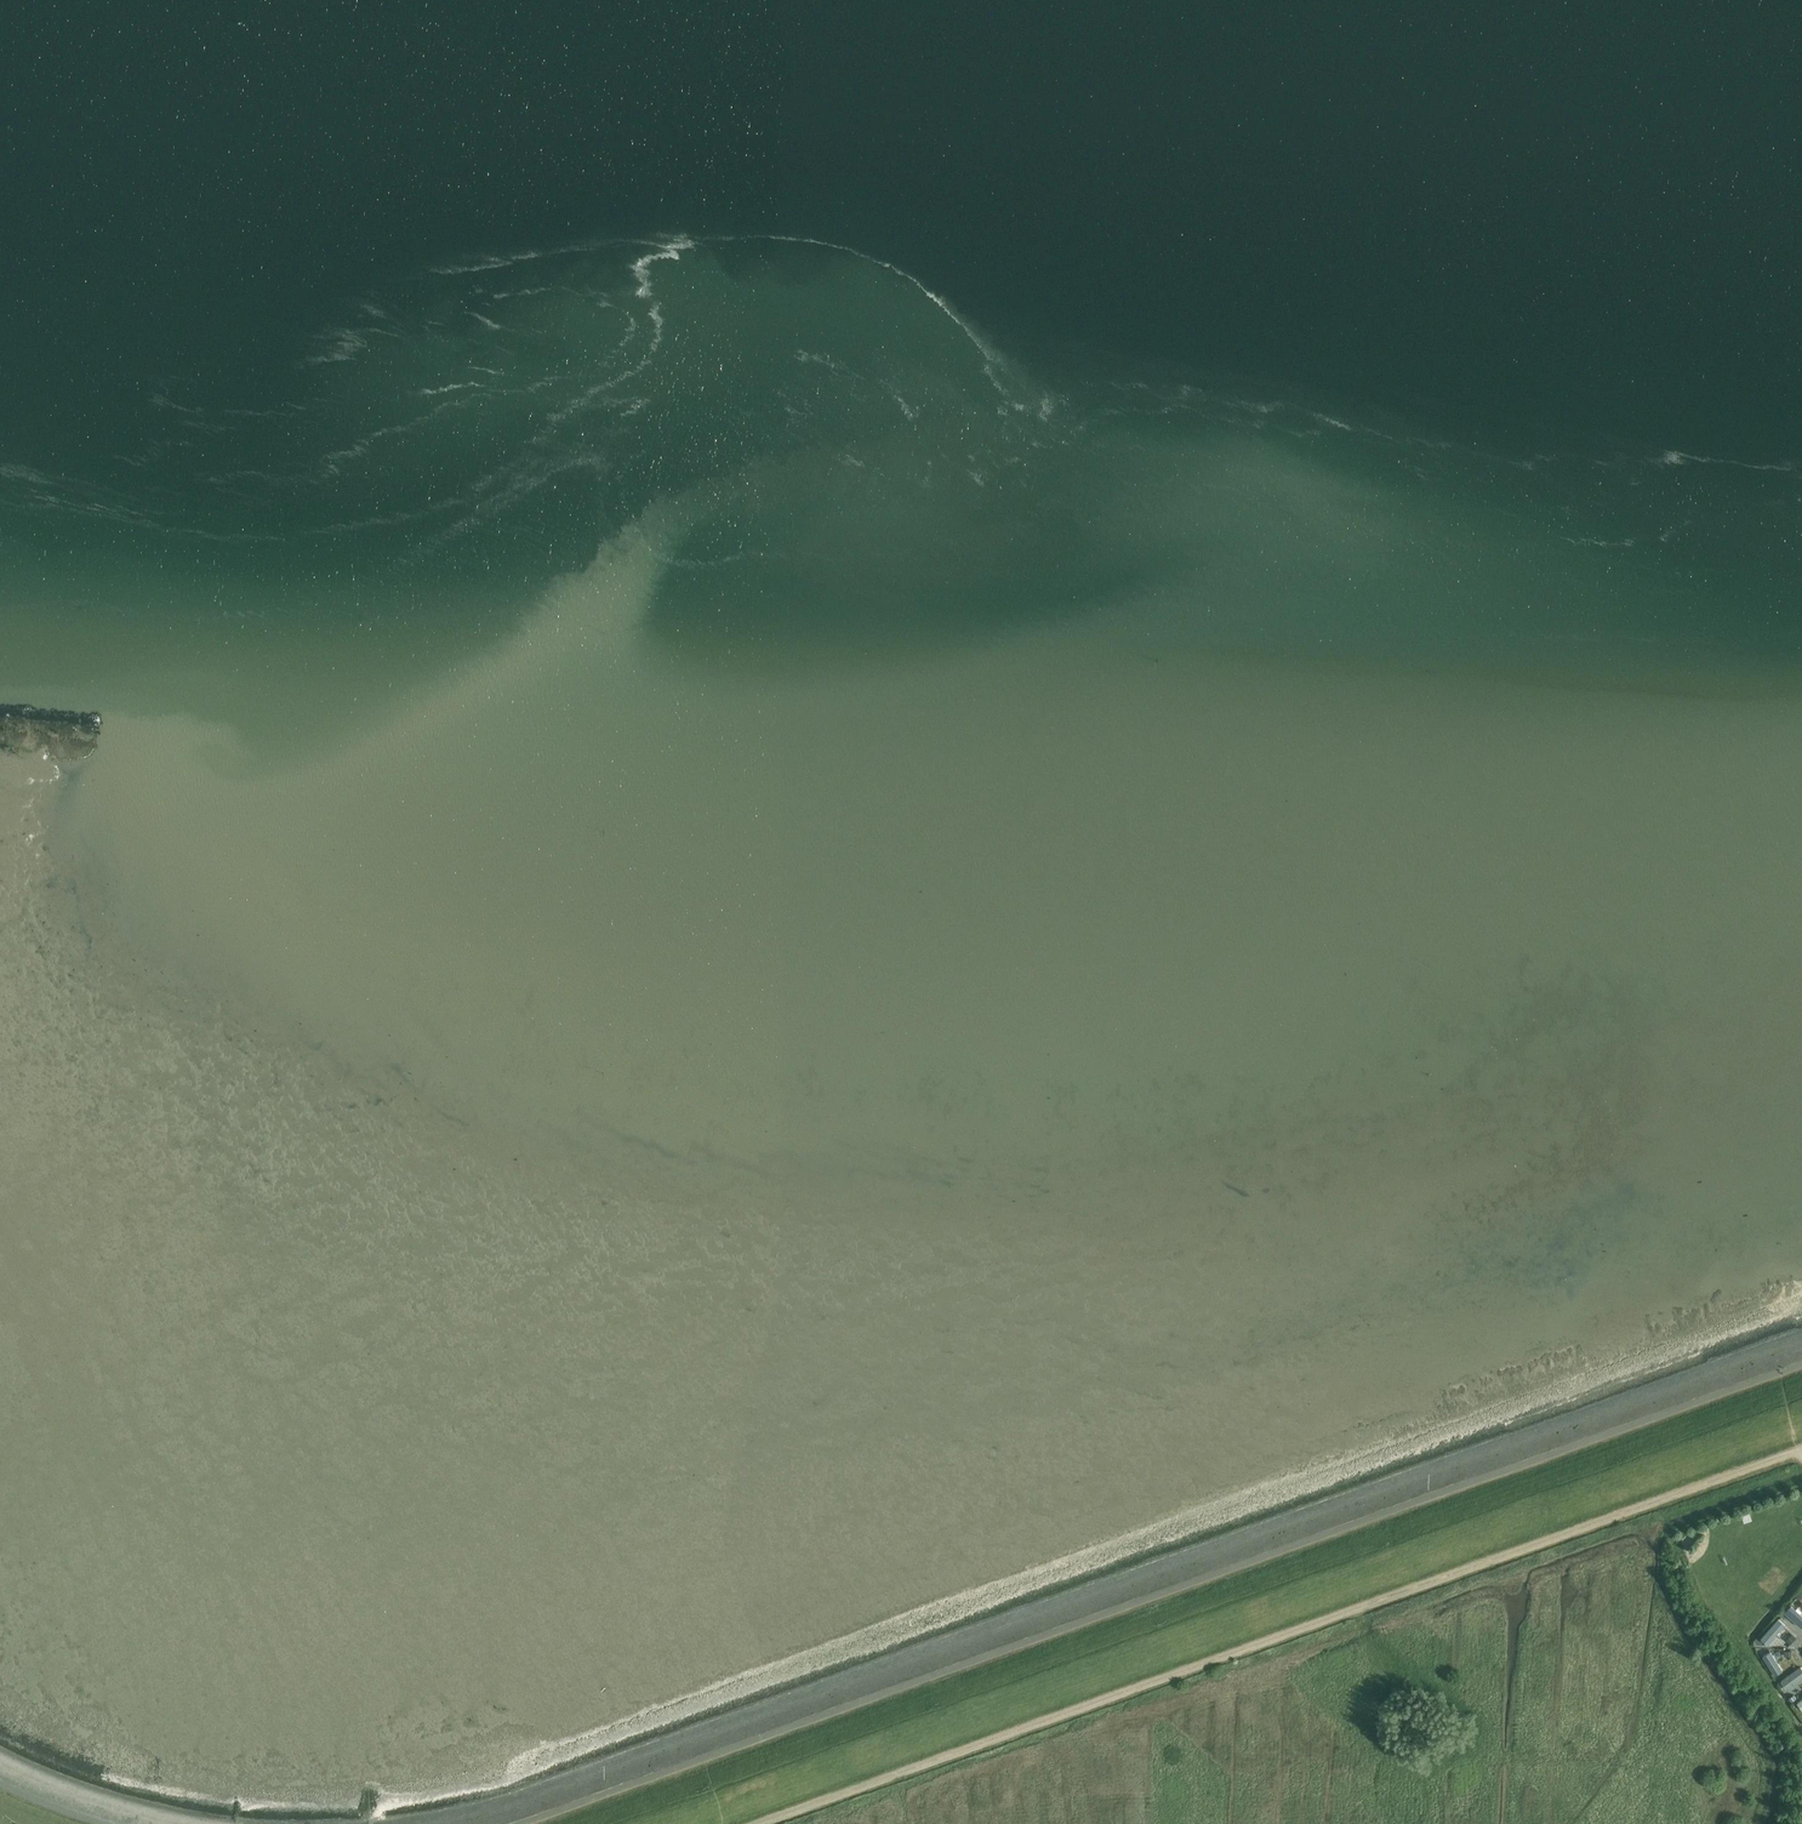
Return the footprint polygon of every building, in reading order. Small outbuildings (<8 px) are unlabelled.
[(1801,1621),(1801,1607),(1794,1598),(1787,1604),(1801,1621)] [(1784,1628),(1791,1621),(1783,1613),(1764,1631),(1774,1642),(1786,1630),(1784,1628)] [(1791,1635),(1786,1640),(1790,1644),(1795,1639),(1791,1635)] [(1774,1645),(1766,1648),(1777,1669),(1784,1665),(1774,1645)] [(1784,1672),(1789,1680),(1801,1673),(1801,1662),(1784,1672)] [(1429,1725),(1415,1713),(1408,1722),(1422,1733),(1429,1725)]
